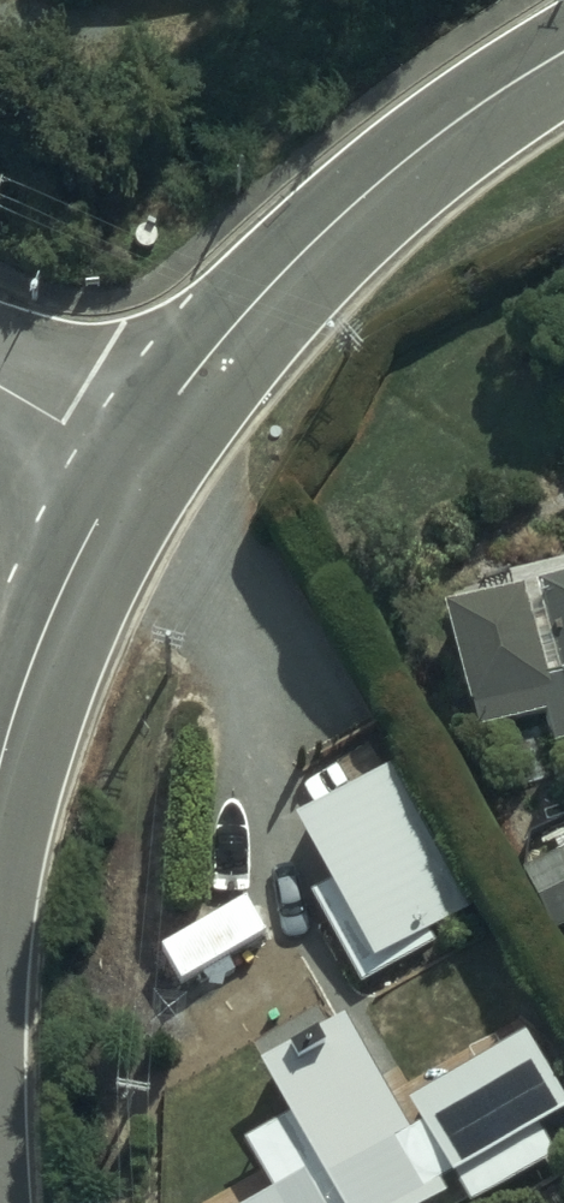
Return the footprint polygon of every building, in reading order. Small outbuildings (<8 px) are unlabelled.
[(441,612),(473,745),(543,728),(551,760),(563,757),(563,583),(441,612)] [(379,784),(291,831),(328,900),(306,911),(354,1003),(428,964),(418,946),(455,926),(379,784)] [(528,880),(556,940),(563,936),(563,863),(528,880)] [(246,929),(170,975),(189,1006),(265,960),(246,929)] [(545,1180),(530,1151),(563,1133),(563,1128),(522,1051),(405,1115),(417,1138),(401,1147),(339,1034),(257,1078),(285,1130),(239,1155),(264,1202),(504,1202),(545,1180)]
